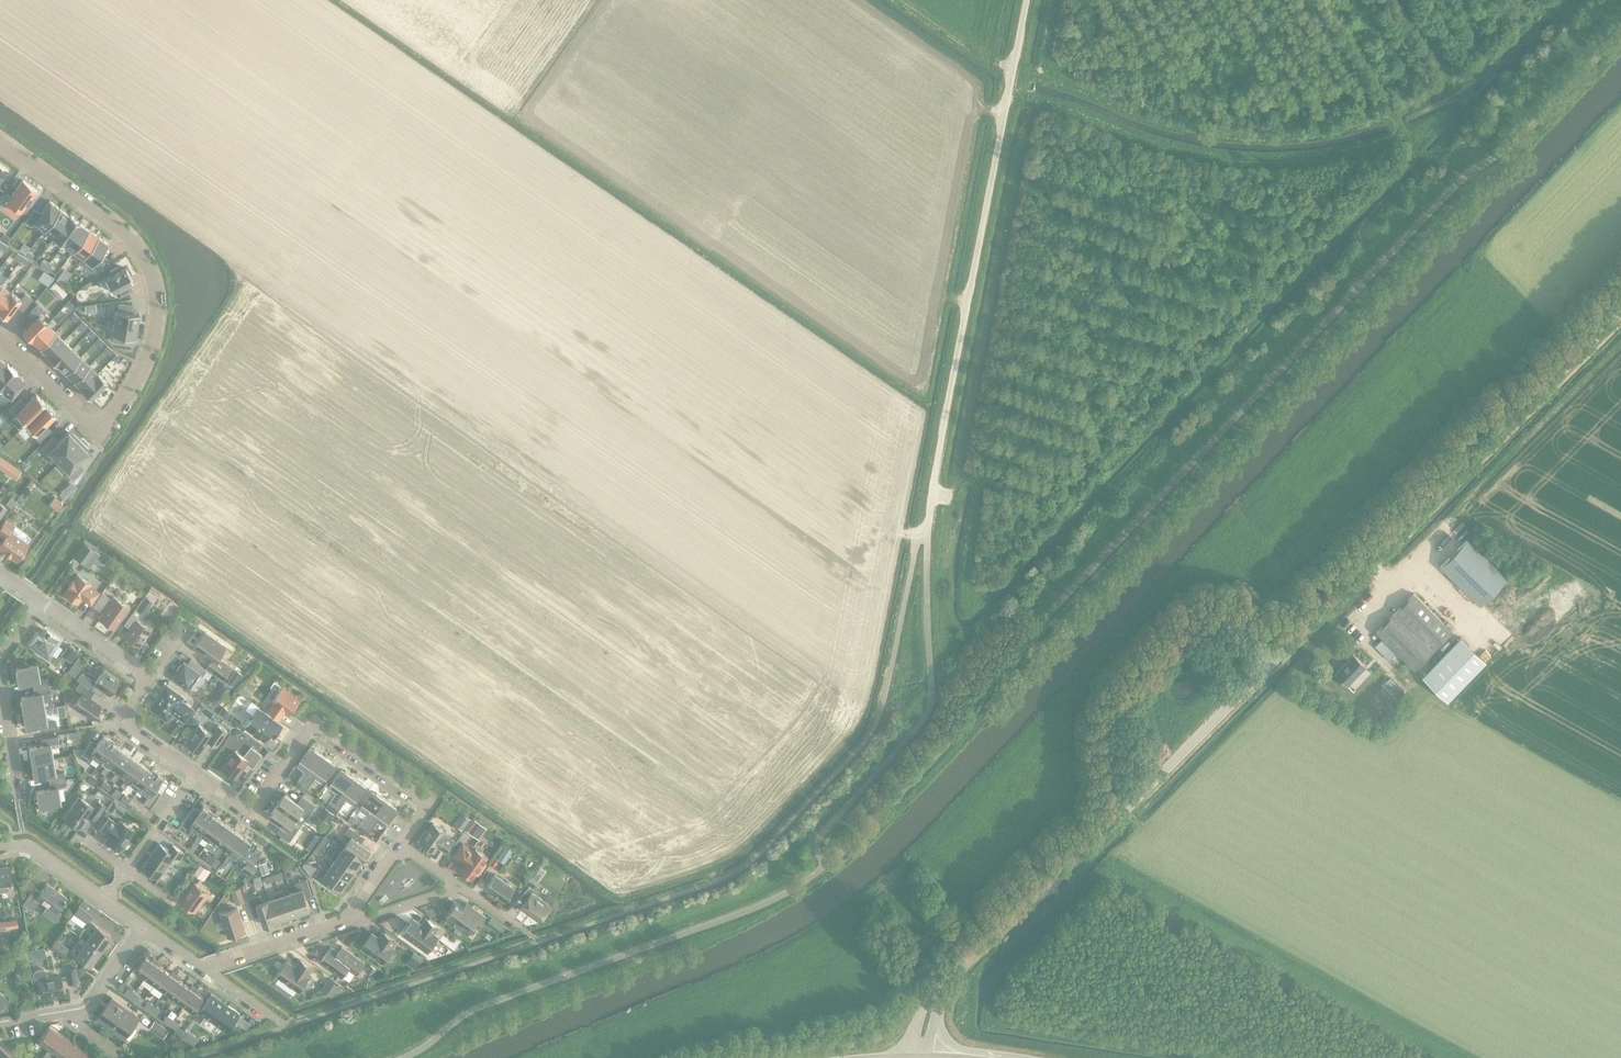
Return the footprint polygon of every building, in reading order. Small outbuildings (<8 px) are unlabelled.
[(37,190),(23,180),(11,195),(5,191),(0,199),(0,205),(3,208),(7,202),(21,212),(37,190)] [(44,229),(60,208),(50,200),(40,213),(34,209),(25,220),(32,225),(34,222),(44,229)] [(70,214),(69,214),(60,208),(44,229),(53,236),(53,237),(70,214)] [(63,244),(80,221),(70,214),(53,237),(63,244)] [(63,244),(64,243),(73,250),(89,229),(79,222),(80,221),(63,244)] [(79,261),(98,236),(89,229),(73,250),(82,257),(79,261)] [(3,233),(0,237),(6,241),(9,237),(3,233)] [(98,236),(79,261),(96,273),(104,262),(98,257),(108,243),(98,236)] [(111,274),(105,278),(112,291),(115,289),(128,282),(133,280),(126,267),(119,270),(117,266),(109,270),(111,274)] [(55,281),(50,286),(56,292),(61,287),(55,281)] [(128,282),(115,289),(118,296),(132,289),(128,282)] [(11,291),(11,290),(10,291),(2,284),(0,286),(0,305),(11,291)] [(16,304),(21,298),(11,291),(0,305),(0,312),(6,317),(16,304)] [(16,304),(22,309),(31,298),(25,293),(22,296),(21,298),(16,304)] [(71,309),(74,306),(69,300),(66,303),(71,309)] [(116,309),(114,321),(137,325),(139,314),(132,312),(133,305),(120,302),(119,309),(116,309)] [(43,309),(38,303),(27,313),(33,319),(22,330),(31,339),(47,322),(39,314),(43,309)] [(94,303),(84,304),(85,312),(95,310),(94,303)] [(71,316),(76,321),(79,318),(74,312),(71,316)] [(79,324),(84,329),(87,326),(82,321),(79,324)] [(114,321),(112,333),(114,333),(113,340),(126,342),(128,336),(135,337),(137,325),(114,321)] [(31,339),(32,339),(40,347),(55,331),(47,323),(48,322),(47,322),(31,339)] [(88,332),(93,337),(96,334),(91,329),(88,332)] [(55,331),(40,347),(48,355),(47,355),(48,356),(64,339),(55,331)] [(96,340),(101,346),(104,343),(99,337),(96,340)] [(64,339),(48,356),(56,364),(72,348),(64,339)] [(105,349),(110,354),(113,351),(107,346),(105,349)] [(56,364),(57,364),(65,372),(81,356),(72,348),(56,364)] [(113,357),(118,362),(121,359),(116,354),(113,357)] [(81,356),(65,372),(74,380),(89,364),(81,356)] [(0,372),(0,388),(1,389),(17,371),(8,363),(0,372)] [(81,389),(98,372),(97,372),(89,364),(74,380),(82,388),(81,389)] [(17,371),(1,389),(2,389),(11,397),(25,380),(16,372),(17,372),(17,371)] [(104,384),(107,381),(98,372),(81,389),(90,398),(97,390),(98,391),(104,384)] [(16,413),(26,423),(46,403),(36,393),(25,404),(16,413)] [(15,415),(16,413),(25,404),(20,399),(9,409),(15,415)] [(56,414),(46,403),(26,423),(35,433),(45,424),(56,414)] [(50,430),(45,424),(35,433),(34,434),(40,440),(50,430)] [(49,452),(58,461),(80,440),(72,433),(71,434),(69,436),(67,433),(58,442),(49,452)] [(48,453),(49,452),(58,442),(52,436),(42,447),(48,453)] [(87,448),(80,440),(58,461),(68,471),(78,462),(87,453),(84,451),(86,449),(87,448)] [(16,479),(22,470),(0,455),(0,468),(16,479)] [(83,467),(78,462),(68,471),(67,472),(73,478),(83,467)] [(64,488),(59,493),(64,498),(69,493),(64,488)] [(17,559),(27,544),(9,531),(14,524),(6,518),(0,526),(0,534),(4,537),(0,542),(0,547),(17,559)] [(1440,566),(1477,601),(1480,605),(1506,578),(1466,539),(1440,566)] [(84,542),(74,556),(84,563),(94,549),(84,542)] [(115,572),(111,577),(119,583),(123,577),(115,572)] [(67,596),(69,598),(71,600),(73,600),(74,599),(77,602),(81,597),(90,603),(98,592),(89,585),(91,583),(77,574),(73,580),(69,586),(64,593),(68,595),(67,596)] [(99,617),(114,628),(129,607),(114,596),(111,599),(102,592),(93,605),(103,611),(99,617)] [(1382,637),(1374,645),(1388,659),(1396,651),(1403,657),(1414,668),(1451,630),(1413,593),(1376,631),(1382,637)] [(146,597),(141,603),(147,608),(152,601),(146,597)] [(129,628),(124,635),(139,645),(150,629),(136,619),(139,616),(133,612),(124,624),(129,628)] [(37,634),(30,645),(43,654),(43,655),(48,659),(52,654),(51,653),(60,640),(50,632),(47,630),(44,635),(42,637),(37,634)] [(212,661),(208,667),(224,679),(232,667),(219,658),(226,647),(227,647),(206,632),(194,648),(212,661)] [(1460,636),(1422,675),(1447,700),(1486,661),(1460,636)] [(69,644),(61,655),(70,662),(78,651),(69,644)] [(1334,673),(1346,685),(1364,666),(1353,654),(1334,673)] [(173,678),(189,689),(201,673),(203,675),(207,670),(192,658),(187,664),(185,662),(184,664),(182,665),(177,670),(178,671),(173,678)] [(31,681),(33,687),(49,685),(47,678),(38,679),(36,664),(29,665),(24,661),(21,667),(13,668),(13,673),(15,678),(17,677),(18,683),(31,681)] [(67,670),(74,675),(81,666),(74,661),(67,670)] [(81,671),(76,678),(80,681),(88,687),(94,691),(100,695),(103,690),(109,694),(119,681),(104,670),(95,681),(81,671)] [(233,676),(229,682),(236,687),(240,681),(233,676)] [(94,691),(88,687),(80,681),(76,688),(83,693),(74,705),(92,718),(101,705),(90,697),(94,691)] [(224,684),(218,692),(223,696),(229,688),(224,684)] [(21,702),(18,702),(19,705),(19,709),(19,712),(43,708),(52,706),(50,692),(49,685),(33,688),(34,694),(20,696),(21,702)] [(242,685),(237,691),(247,698),(252,692),(242,685)] [(159,697),(161,698),(153,709),(168,719),(174,710),(179,714),(180,717),(185,721),(193,709),(180,699),(182,696),(167,686),(159,697)] [(268,711),(280,719),(286,711),(291,715),(301,700),(283,688),(273,702),(274,703),(268,711)] [(248,717),(243,724),(246,726),(245,728),(264,741),(273,729),(278,732),(283,725),(258,708),(251,703),(246,710),(253,715),(251,717),(252,718),(251,719),(248,717)] [(221,713),(227,717),(229,713),(229,710),(225,707),(221,713)] [(43,708),(19,712),(22,721),(24,721),(25,726),(38,724),(40,731),(56,728),(55,721),(46,722),(43,708)] [(192,715),(187,721),(194,726),(196,722),(196,717),(192,715)] [(166,728),(176,735),(184,724),(174,717),(166,728)] [(187,742),(200,752),(209,740),(217,746),(228,732),(219,725),(212,734),(199,725),(187,742)] [(235,728),(231,734),(237,738),(241,732),(235,728)] [(72,731),(74,742),(82,741),(80,730),(72,731)] [(93,756),(100,761),(113,743),(114,742),(104,734),(96,744),(91,740),(80,756),(89,763),(93,756)] [(27,758),(28,762),(52,758),(50,744),(59,742),(57,735),(41,738),(42,745),(29,747),(30,752),(27,753),(27,758)] [(105,774),(109,767),(123,749),(113,743),(100,761),(106,765),(101,771),(105,774)] [(295,784),(300,787),(323,754),(315,748),(314,749),(310,746),(297,764),(305,770),(295,784)] [(228,761),(223,768),(236,778),(246,764),(253,768),(262,755),(251,747),(245,755),(242,755),(235,750),(232,755),(230,754),(227,759),(228,761)] [(114,781),(119,774),(132,756),(123,749),(109,767),(115,772),(111,778),(114,781)] [(323,754),(300,787),(305,791),(308,787),(315,777),(322,782),(335,764),(331,762),(332,760),(323,754)] [(124,788),(129,781),(142,763),(132,756),(119,774),(125,779),(120,785),(124,788)] [(47,775),(49,781),(65,778),(64,772),(55,773),(52,758),(28,762),(29,767),(30,772),(33,772),(34,777),(47,775)] [(134,795),(138,788),(151,770),(142,763),(129,781),(135,785),(130,792),(134,795)] [(326,806),(331,809),(354,776),(346,770),(345,771),(341,768),(328,786),(336,791),(329,801),(326,806)] [(151,770),(138,788),(148,795),(143,802),(149,806),(158,793),(153,789),(162,776),(152,769),(151,770)] [(91,774),(87,780),(94,784),(98,778),(91,774)] [(354,776),(331,809),(335,813),(336,813),(339,809),(346,799),(353,804),(366,786),(362,783),(363,782),(354,776)] [(65,778),(49,781),(50,788),(36,790),(37,796),(34,796),(35,801),(36,806),(44,805),(49,809),(53,803),(60,802),(57,787),(66,785),(65,778)] [(111,785),(104,780),(100,785),(107,791),(111,785)] [(116,788),(112,794),(117,798),(121,792),(116,788)] [(356,828),(362,831),(385,798),(377,792),(376,793),(372,790),(359,808),(367,813),(360,823),(356,828)] [(285,793),(277,804),(296,817),(303,822),(307,816),(316,804),(302,794),(297,801),(285,793)] [(124,794),(120,800),(127,805),(131,799),(124,794)] [(64,817),(78,827),(88,814),(95,819),(105,805),(97,799),(93,805),(79,796),(64,817)] [(385,798),(362,831),(367,835),(370,830),(377,821),(384,826),(397,808),(393,805),(394,804),(385,798)] [(113,799),(107,808),(115,814),(121,805),(113,799)] [(277,804),(269,815),(281,824),(276,831),(290,840),(299,828),(303,822),(296,817),(277,804)] [(194,808),(180,828),(186,832),(189,834),(194,828),(200,832),(213,814),(214,813),(204,806),(200,811),(194,808)] [(326,806),(322,811),(331,818),(335,813),(331,810),(326,806)] [(336,813),(332,819),(337,822),(338,820),(342,823),(345,819),(336,813)] [(210,839),(223,821),(213,814),(200,832),(195,838),(199,841),(204,834),(210,839)] [(460,819),(467,823),(470,818),(464,814),(460,819)] [(100,828),(109,835),(106,840),(119,850),(134,829),(120,820),(118,823),(109,817),(100,828)] [(474,820),(466,830),(478,839),(485,828),(474,820)] [(232,828),(232,827),(223,821),(210,839),(205,845),(209,848),(214,841),(219,845),(232,828)] [(446,834),(447,832),(433,822),(420,840),(434,850),(438,844),(440,846),(445,850),(454,839),(446,834)] [(349,840),(345,845),(362,858),(363,859),(363,858),(371,848),(359,840),(363,835),(350,825),(343,835),(349,840)] [(223,848),(229,852),(232,848),(242,834),(232,827),(232,828),(219,845),(219,846),(215,852),(212,856),(208,862),(216,867),(221,860),(215,856),(217,854),(218,855),(223,848)] [(313,831),(308,838),(314,843),(319,836),(313,831)] [(233,855),(239,859),(252,840),(251,841),(242,834),(232,848),(229,852),(224,859),(228,862),(233,855)] [(324,834),(319,842),(324,845),(329,838),(324,834)] [(252,840),(239,859),(245,864),(240,870),(248,876),(257,864),(253,861),(262,847),(252,840)] [(193,842),(189,848),(193,851),(197,845),(193,842)] [(324,845),(319,842),(314,849),(319,852),(324,845)] [(144,866),(158,877),(175,854),(180,857),(184,852),(173,844),(169,849),(160,843),(144,866)] [(483,861),(487,856),(476,847),(474,850),(463,843),(455,854),(463,860),(463,859),(466,861),(461,869),(472,877),(476,872),(478,874),(486,863),(483,861)] [(498,857),(505,862),(514,848),(507,844),(498,857)] [(337,847),(334,851),(356,868),(361,861),(360,860),(362,858),(345,845),(341,850),(337,847)] [(202,858),(208,862),(212,856),(206,851),(202,858)] [(335,859),(331,864),(348,876),(350,874),(351,875),(356,868),(334,851),(331,855),(335,859)] [(193,856),(189,862),(196,867),(200,861),(193,856)] [(266,861),(259,864),(262,874),(270,871),(266,861)] [(201,864),(194,874),(198,877),(205,867),(201,864)] [(348,876),(331,864),(327,869),(321,864),(313,874),(326,884),(330,879),(342,888),(350,877),(348,876)] [(0,868),(0,888),(0,890),(7,888),(8,895),(13,894),(9,866),(0,868)] [(281,871),(273,873),(275,879),(283,876),(281,871)] [(541,875),(536,871),(532,877),(537,880),(541,875)] [(275,879),(273,873),(264,877),(266,882),(275,879)] [(485,886),(505,901),(515,887),(495,873),(485,886)] [(260,875),(253,877),(256,886),(263,884),(260,875)] [(297,889),(291,891),(298,911),(299,913),(310,909),(306,895),(312,893),(307,878),(295,882),(297,889)] [(195,881),(181,900),(196,910),(200,903),(202,904),(204,903),(206,901),(206,899),(205,898),(209,892),(195,881)] [(26,899),(23,903),(33,910),(35,906),(39,900),(47,906),(43,912),(55,920),(60,912),(57,910),(63,901),(64,902),(65,900),(65,899),(66,897),(46,883),(40,892),(34,887),(26,899)] [(521,907),(540,920),(551,905),(532,892),(535,888),(529,884),(521,896),(526,900),(521,907)] [(231,890),(236,904),(245,901),(240,887),(231,890)] [(283,888),(278,890),(287,916),(295,914),(295,912),(298,911),(291,891),(285,893),(283,888)] [(275,897),(269,899),(275,919),(276,919),(279,918),(279,919),(287,916),(278,890),(274,891),(275,897)] [(275,919),(269,899),(263,901),(260,893),(248,897),(254,913),(260,911),(264,925),(276,921),(277,920),(276,919),(275,919)] [(79,906),(73,913),(86,922),(91,915),(96,907),(88,902),(84,899),(79,906)] [(446,918),(467,933),(474,924),(478,926),(486,915),(472,905),(467,911),(456,904),(446,918)] [(221,913),(228,936),(245,930),(237,908),(221,913)] [(491,916),(487,923),(493,927),(498,920),(491,916)] [(438,935),(434,933),(439,926),(426,917),(421,924),(413,918),(403,933),(427,950),(438,935)] [(16,919),(5,921),(6,928),(17,927),(16,919)] [(86,940),(85,940),(100,950),(110,935),(90,922),(85,929),(84,928),(80,935),(80,936),(86,940)] [(361,947),(382,962),(393,947),(392,946),(396,941),(383,931),(378,937),(372,932),(361,947)] [(451,932),(448,936),(455,941),(458,937),(451,932)] [(75,943),(70,951),(90,965),(100,950),(85,940),(86,940),(80,936),(75,943)] [(55,939),(50,946),(63,955),(68,948),(55,939)] [(320,960),(341,976),(347,967),(356,973),(365,961),(342,945),(338,951),(331,946),(320,960)] [(33,949),(25,951),(26,957),(27,959),(35,957),(33,949)] [(66,951),(63,955),(70,961),(73,956),(66,951)] [(413,951),(410,956),(418,962),(422,957),(413,951)] [(136,970),(145,977),(158,961),(154,958),(152,961),(146,956),(136,970)] [(307,975),(312,967),(301,959),(297,965),(296,967),(288,961),(277,975),(299,990),(309,976),(307,975)] [(145,977),(155,984),(165,970),(160,966),(162,964),(158,961),(145,977)] [(370,964),(366,969),(372,974),(376,968),(370,964)] [(65,968),(68,984),(79,982),(76,966),(65,968)] [(31,977),(34,991),(40,990),(41,996),(63,992),(60,976),(47,978),(45,971),(43,970),(35,971),(33,973),(34,977),(31,977)] [(151,990),(150,990),(159,997),(164,990),(165,991),(177,974),(172,972),(171,974),(165,970),(155,984),(151,990)] [(174,998),(175,998),(185,984),(179,980),(181,978),(177,974),(165,991),(170,994),(166,1000),(170,1003),(174,998)] [(322,987),(328,991),(333,995),(337,989),(340,985),(330,977),(322,987)] [(175,998),(185,1005),(196,988),(192,985),(190,988),(185,984),(175,998)] [(125,992),(131,997),(134,992),(128,988),(125,992)] [(196,988),(185,1005),(195,1012),(204,999),(199,995),(201,992),(196,988)] [(134,992),(131,997),(138,1002),(141,997),(134,992)] [(211,996),(200,1012),(205,1016),(201,1022),(212,1030),(216,1024),(222,1028),(224,1025),(229,1029),(232,1025),(240,1013),(232,1008),(232,1007),(229,1005),(227,1007),(211,996)] [(126,1036),(139,1018),(112,998),(97,1017),(125,1037),(126,1036)] [(144,1006),(150,1010),(154,1005),(148,1000),(144,1006)] [(154,1005),(150,1010),(157,1015),(161,1010),(154,1005)] [(163,1019),(170,1024),(174,1019),(167,1014),(163,1019)] [(149,1028),(163,1039),(169,1030),(155,1019),(149,1028)] [(174,1019),(170,1024),(176,1028),(180,1023),(174,1019)] [(245,1019),(241,1025),(246,1029),(251,1023),(248,1021),(245,1019)] [(44,1047),(48,1050),(60,1034),(49,1026),(42,1036),(39,1041),(45,1045),(44,1047)] [(54,1052),(61,1056),(71,1041),(60,1034),(48,1050),(53,1054),(54,1052)] [(80,1048),(71,1041),(61,1056),(64,1057),(75,1057),(80,1048)] [(16,1057),(0,1046),(0,1057),(15,1057),(16,1057)] [(75,1057),(92,1057),(93,1057),(80,1048),(75,1057)]
